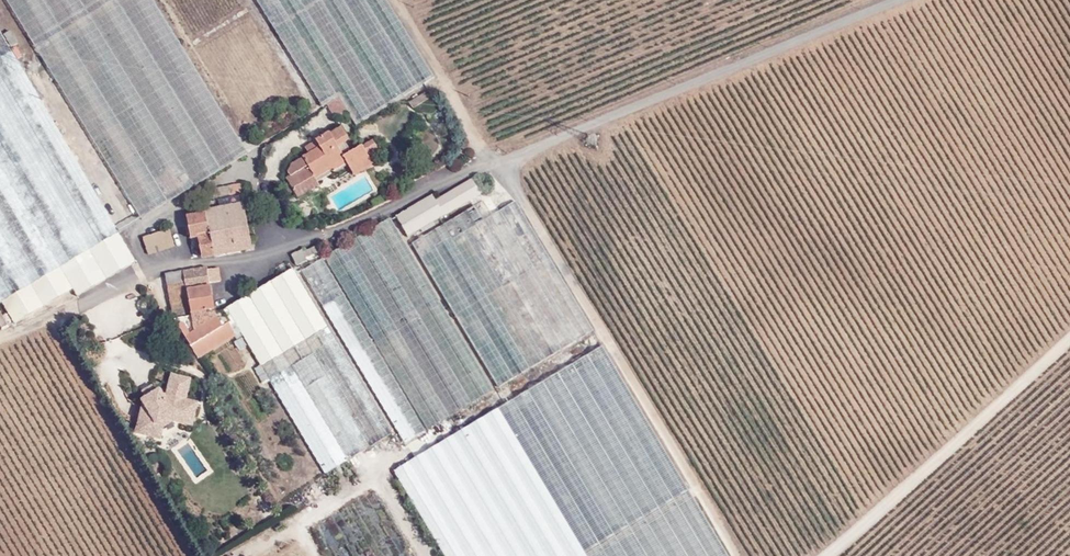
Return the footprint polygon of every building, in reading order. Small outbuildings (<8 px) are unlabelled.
[(248,158),(151,0),(6,0),(141,219),(248,158)] [(275,30),(323,107),(338,98),(339,99),(347,112),(356,126),(435,77),(405,30),(387,0),(256,0),(275,30)] [(0,32),(0,302),(1,302),(14,323),(72,288),(77,296),(135,260),(85,176),(31,83),(0,32)] [(413,109),(433,97),(429,90),(409,103),(413,109)] [(327,107),(335,119),(347,112),(339,99),(327,107)] [(350,140),(341,127),(336,130),(344,143),(350,140)] [(289,176),(286,178),(289,183),(293,191),(298,198),(320,185),(316,179),(333,169),(334,171),(348,163),(354,175),(362,170),(351,153),(344,157),(338,146),(344,143),(336,130),(330,133),(329,132),(315,140),(316,141),(319,147),(308,154),(303,157),(303,158),(290,166),(287,173),(289,176)] [(316,141),(305,148),(308,154),(319,147),(316,141)] [(373,164),(362,146),(351,153),(362,170),(373,164)] [(408,237),(481,194),(472,179),(436,201),(433,195),(397,216),(408,237)] [(245,183),(213,189),(215,201),(247,194),(245,183)] [(293,191),(289,183),(283,186),(289,194),(293,191)] [(455,314),(499,388),(593,332),(564,283),(516,202),(492,216),(484,202),(413,244),(455,314)] [(202,258),(252,249),(250,240),(247,227),(242,203),(205,211),(205,213),(186,217),(190,239),(198,237),(202,258)] [(494,391),(448,315),(390,219),(325,257),(370,332),(429,430),(494,391)] [(256,238),(254,226),(247,227),(250,240),(256,238)] [(150,235),(139,239),(143,252),(144,256),(175,246),(170,229),(150,235)] [(320,245),(304,252),(303,249),(292,254),(297,265),(307,260),(306,258),(322,251),(320,245)] [(426,432),(386,364),(322,259),(302,271),(406,444),(426,432)] [(207,267),(166,275),(168,282),(184,279),(186,285),(196,283),(201,295),(211,290),(210,283),(221,281),(218,268),(207,271),(207,267)] [(337,342),(294,270),(228,309),(241,333),(326,474),(392,434),(337,342)] [(228,309),(215,312),(211,290),(201,295),(196,283),(186,285),(184,279),(168,282),(174,320),(198,359),(241,333),(228,309)] [(259,453),(286,436),(231,343),(204,359),(259,453)] [(726,552),(680,475),(619,374),(615,367),(603,347),(506,405),(395,471),(408,493),(441,549),(445,555),(729,555),(726,552)] [(190,379),(172,374),(165,397),(159,389),(141,398),(135,433),(159,438),(161,426),(172,420),(191,426),(197,402),(185,400),(190,379)]
